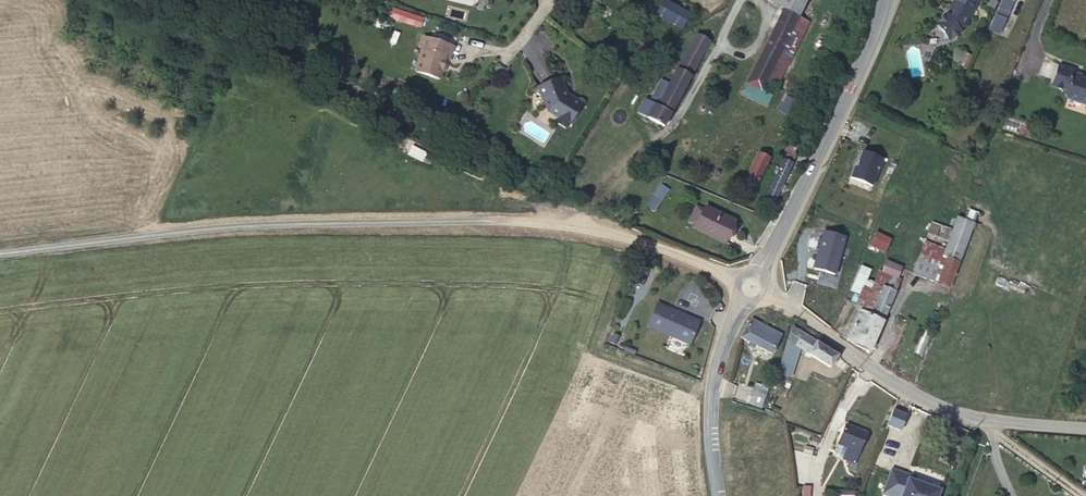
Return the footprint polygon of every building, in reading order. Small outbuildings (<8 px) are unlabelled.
[(682,29),(690,14),(664,0),(663,0),(655,14),(682,29)] [(770,2),(784,9),(773,29),(789,37),(807,0),(771,0),(770,2)] [(952,10),(953,10),(951,15),(947,18),(941,16),(936,28),(942,31),(943,32),(944,39),(957,37),(956,32),(965,26),(969,17),(970,18),(978,0),(956,0),(952,10)] [(1001,3),(1002,3),(997,14),(1002,17),(1002,16),(1007,18),(1014,0),(1002,0),(1001,3)] [(405,22),(418,26),(421,19),(407,14),(405,22)] [(809,23),(799,17),(789,37),(799,42),(809,23)] [(789,37),(773,29),(746,84),(761,91),(777,61),(789,37)] [(644,99),(637,112),(664,126),(710,41),(696,34),(669,85),(665,83),(654,105),(644,99)] [(453,46),(421,36),(418,46),(423,48),(415,71),(439,79),(443,68),(442,66),(444,60),(449,61),(453,46)] [(799,42),(789,37),(777,61),(787,66),(799,42)] [(971,55),(963,52),(957,66),(965,70),(971,55)] [(787,66),(777,61),(761,91),(772,97),(787,66)] [(1080,77),(1077,75),(1077,74),(1073,72),(1074,69),(1059,64),(1052,87),(1066,91),(1065,94),(1067,99),(1085,105),(1085,79),(1080,77)] [(561,77),(537,87),(548,112),(558,118),(557,120),(558,123),(564,127),(567,126),(582,103),(572,97),(570,98),(565,95),(562,88),(565,87),(561,77)] [(761,91),(746,84),(742,94),(767,107),(772,97),(761,91)] [(784,94),(778,110),(791,116),(797,100),(784,94)] [(904,151),(909,153),(916,137),(905,133),(899,149),(904,151)] [(776,175),(767,194),(775,198),(779,189),(782,183),(796,156),(794,155),(797,150),(793,148),(789,146),(782,160),(784,160),(780,167),(776,166),(773,174),(776,175)] [(426,155),(419,151),(415,158),(422,162),(426,155)] [(909,153),(904,151),(900,162),(919,171),(924,159),(909,153)] [(769,157),(758,152),(743,184),(754,189),(769,157)] [(896,184),(888,181),(878,207),(885,210),(896,184)] [(667,188),(661,185),(651,200),(657,203),(667,188)] [(775,198),(767,194),(764,199),(780,208),(783,202),(775,198)] [(934,220),(951,227),(958,209),(960,209),(963,201),(948,195),(944,204),(938,202),(935,210),(937,211),(934,220)] [(696,225),(704,209),(696,206),(688,222),(696,225)] [(729,219),(705,207),(704,209),(696,225),(694,228),(724,243),(734,221),(729,219)] [(974,223),(957,217),(952,231),(948,241),(945,249),(939,268),(933,281),(950,287),(974,223)] [(928,233),(948,241),(952,231),(932,223),(928,233)] [(884,252),(890,240),(876,232),(869,245),(884,252)] [(924,241),(917,260),(939,268),(945,249),(924,241)] [(933,281),(939,268),(917,260),(912,274),(933,281)] [(903,281),(891,276),(886,286),(898,292),(903,281)] [(636,295),(640,287),(634,285),(630,293),(636,295)] [(898,292),(886,286),(872,316),(860,310),(853,327),(849,335),(847,339),(856,343),(855,344),(870,351),(873,344),(898,292)] [(699,322),(657,304),(647,326),(689,344),(699,322)] [(781,335),(750,319),(741,338),(771,354),(781,335)] [(849,335),(853,327),(848,325),(844,333),(849,335)] [(838,356),(792,327),(778,373),(791,377),(800,348),(806,352),(811,355),(830,368),(838,356)] [(753,387),(751,395),(764,400),(767,392),(753,387)] [(751,395),(748,404),(761,408),(764,400),(751,395)] [(893,410),(887,425),(901,430),(907,415),(893,410)] [(866,433),(845,425),(837,443),(850,448),(853,449),(848,461),(851,463),(854,464),(866,433)] [(821,437),(814,435),(812,442),(819,444),(821,437)] [(941,490),(908,478),(909,474),(891,468),(882,494),(887,495),(939,495),(941,490)]
